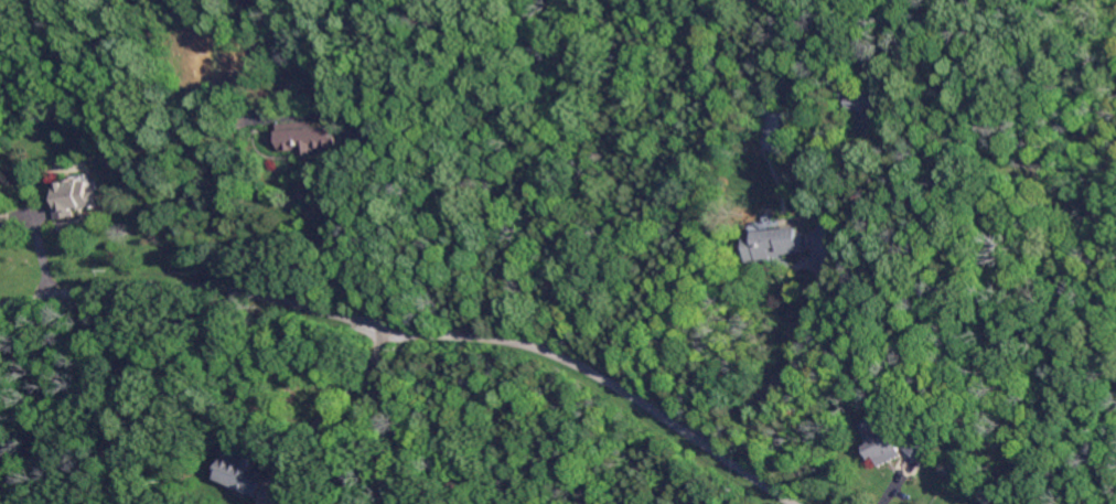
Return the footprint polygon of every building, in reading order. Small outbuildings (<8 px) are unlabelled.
[(762,116),(759,111),(754,105),(765,96),(773,106),(762,116)] [(316,131),(320,130),(323,130),(333,130),(334,129),(336,129),(337,150),(300,152),(297,152),(282,153),(280,131),(280,129),(280,125),(315,122),(316,131)] [(77,183),(86,182),(90,208),(81,211),(78,211),(73,212),(74,217),(55,221),(55,219),(53,204),(57,203),(54,184),(77,180),(77,183)] [(795,238),(800,238),(805,238),(806,249),(806,253),(805,254),(771,256),(771,264),(758,265),(758,264),(747,265),(745,251),(745,239),(754,238),(754,232),(765,230),(795,228),(795,238)] [(880,435),(888,430),(891,437),(894,436),(900,448),(899,449),(902,457),(880,468),(874,458),(869,460),(863,449),(869,446),(861,426),(872,421),(880,435)] [(924,463),(923,462),(908,452),(905,451),(920,430),(937,442),(924,463)] [(242,460),(244,453),(254,458),(254,459),(253,460),(256,461),(253,469),(256,471),(268,475),(265,482),(258,498),(256,497),(234,487),(213,479),(225,452),(242,460)]
